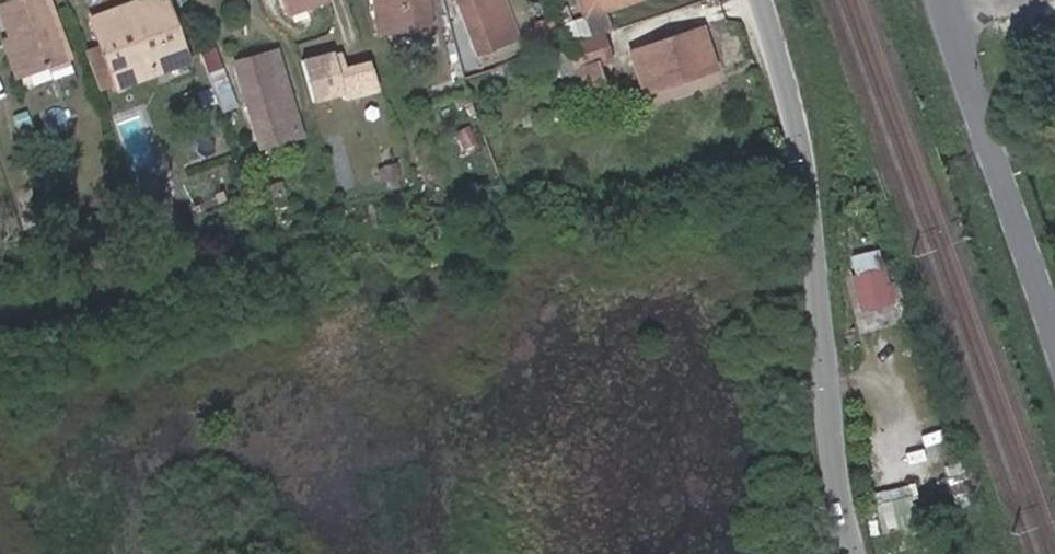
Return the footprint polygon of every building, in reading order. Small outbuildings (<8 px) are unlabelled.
[(48,0),(14,0),(0,5),(0,14),(8,38),(2,41),(15,77),(68,57),(48,0)] [(165,0),(159,0),(128,11),(126,5),(89,18),(114,88),(187,62),(165,0)] [(159,0),(139,0),(126,5),(128,11),(159,0)] [(283,15),(325,0),(278,0),(283,15)] [(425,0),(372,0),(376,33),(429,27),(425,0)] [(474,58),(519,41),(504,0),(452,0),(474,58)] [(237,107),(214,46),(199,52),(221,113),(237,107)] [(299,134),(275,50),(233,63),(257,146),(299,134)] [(376,89),(365,59),(343,65),(339,50),(331,53),(331,50),(299,59),(311,101),(340,93),(341,98),(376,89)] [(614,195),(614,183),(598,184),(599,196),(614,195)] [(890,300),(886,284),(878,252),(854,259),(858,275),(854,276),(862,307),(890,300)] [(905,296),(901,280),(886,284),(890,300),(905,296)] [(990,502),(979,467),(962,472),(959,461),(945,466),(948,477),(946,478),(958,513),(990,502)] [(912,495),(909,485),(883,491),(886,502),(908,496),(912,495)] [(914,523),(908,496),(886,502),(883,491),(869,495),(872,506),(874,505),(881,532),(914,523)]
